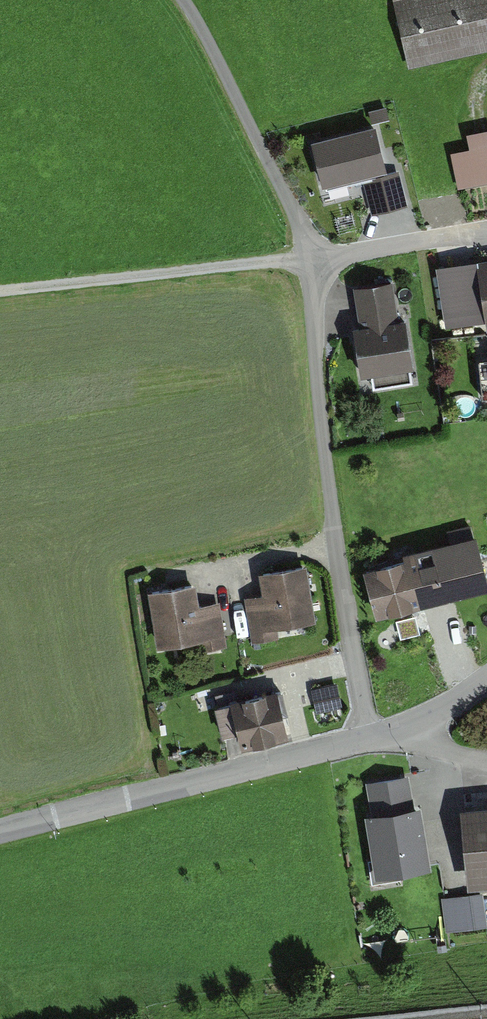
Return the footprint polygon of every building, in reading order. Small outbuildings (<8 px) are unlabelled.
[(409,66),(486,49),(486,0),(394,0),(409,66)] [(376,123),(311,138),(323,184),(362,174),(387,168),(376,123)] [(451,151),(458,186),(486,181),(486,128),(466,132),(469,147),(451,151)] [(362,174),(371,209),(407,200),(398,165),(387,168),(362,174)] [(451,334),(486,329),(486,268),(443,274),(451,334)] [(356,373),(365,371),(367,383),(406,377),(404,366),(408,366),(401,318),(394,319),(388,279),(350,285),(356,324),(348,325),(356,373)] [(367,572),(376,611),(423,601),(422,593),(483,580),(471,524),(447,530),(451,545),(405,555),(406,563),(367,572)] [(262,595),(243,598),(250,642),(276,637),(274,625),(315,619),(306,565),(258,573),(262,595)] [(195,581),(151,588),(159,643),(221,634),(216,598),(198,601),(195,581)] [(337,684),(314,688),(318,712),(342,708),(337,684)] [(281,687),(217,704),(225,733),(240,729),(243,743),(284,732),(278,712),(288,710),(281,687)] [(365,779),(371,813),(364,814),(375,877),(430,868),(419,806),(413,807),(407,772),(365,779)] [(464,803),(470,866),(486,865),(486,801),(464,803)] [(481,888),(444,892),(448,923),(485,918),(481,888)]
